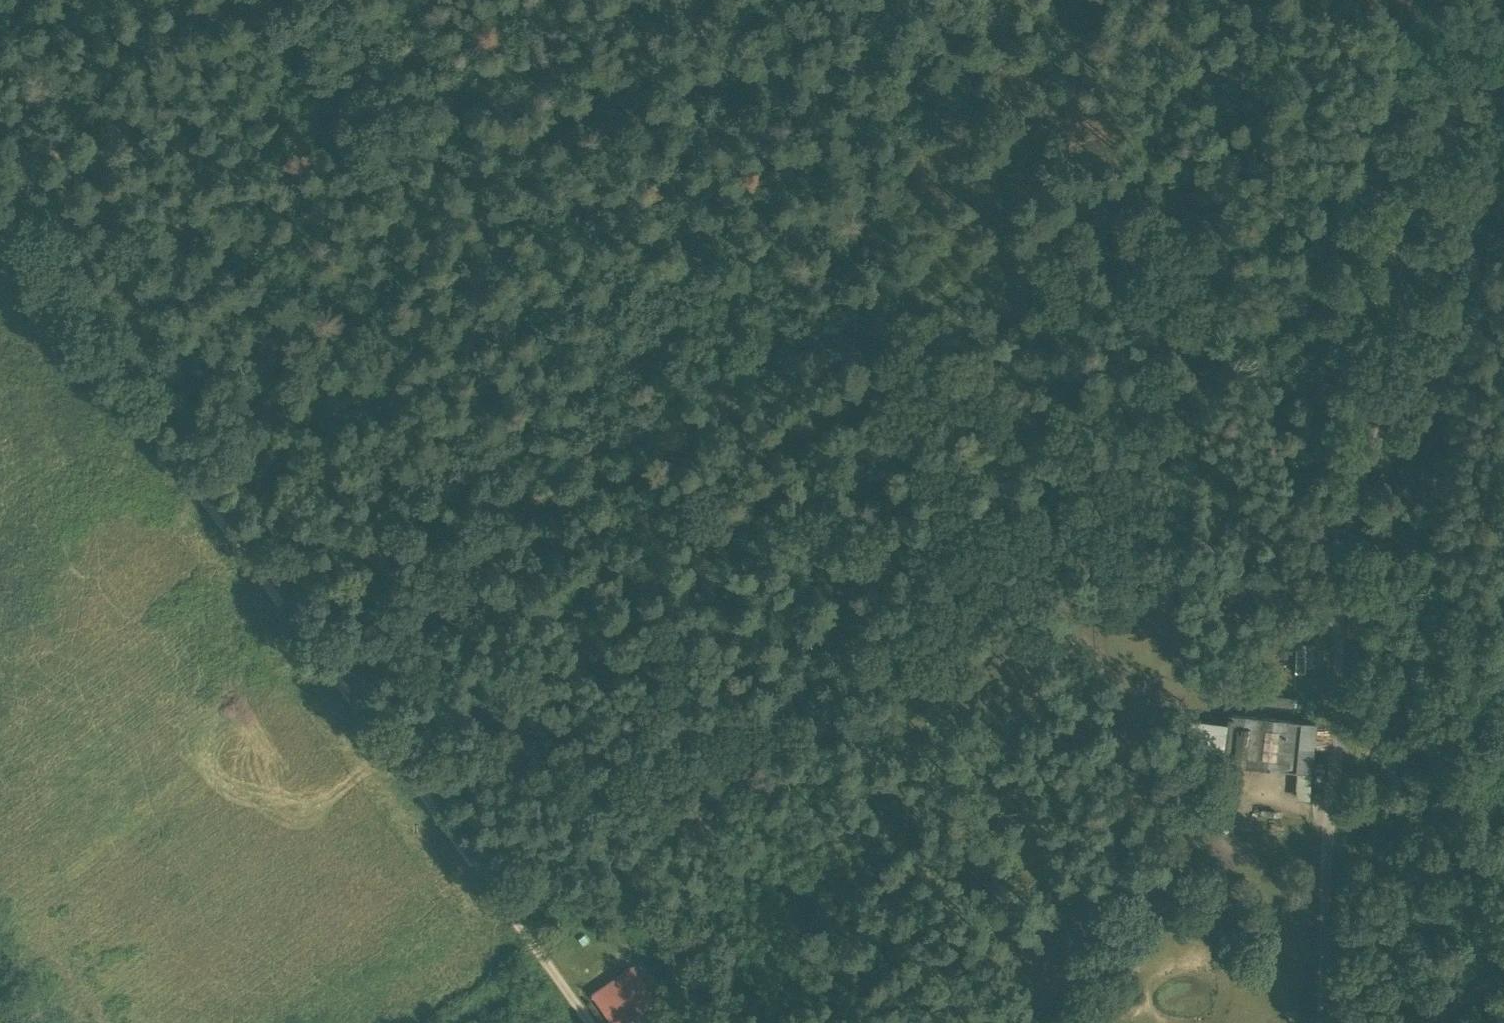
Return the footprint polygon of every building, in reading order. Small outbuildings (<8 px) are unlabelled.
[(1316,668),(1317,643),(1296,642),(1295,667),(1316,668)] [(1314,724),(1230,715),(1225,763),(1309,773),(1314,724)] [(1214,738),(1202,737),(1200,761),(1211,762),(1214,738)] [(1490,840),(1503,865),(1503,833),(1490,840)] [(592,993),(614,1022),(620,1022),(655,998),(634,968),(639,965),(636,962),(592,993)]
